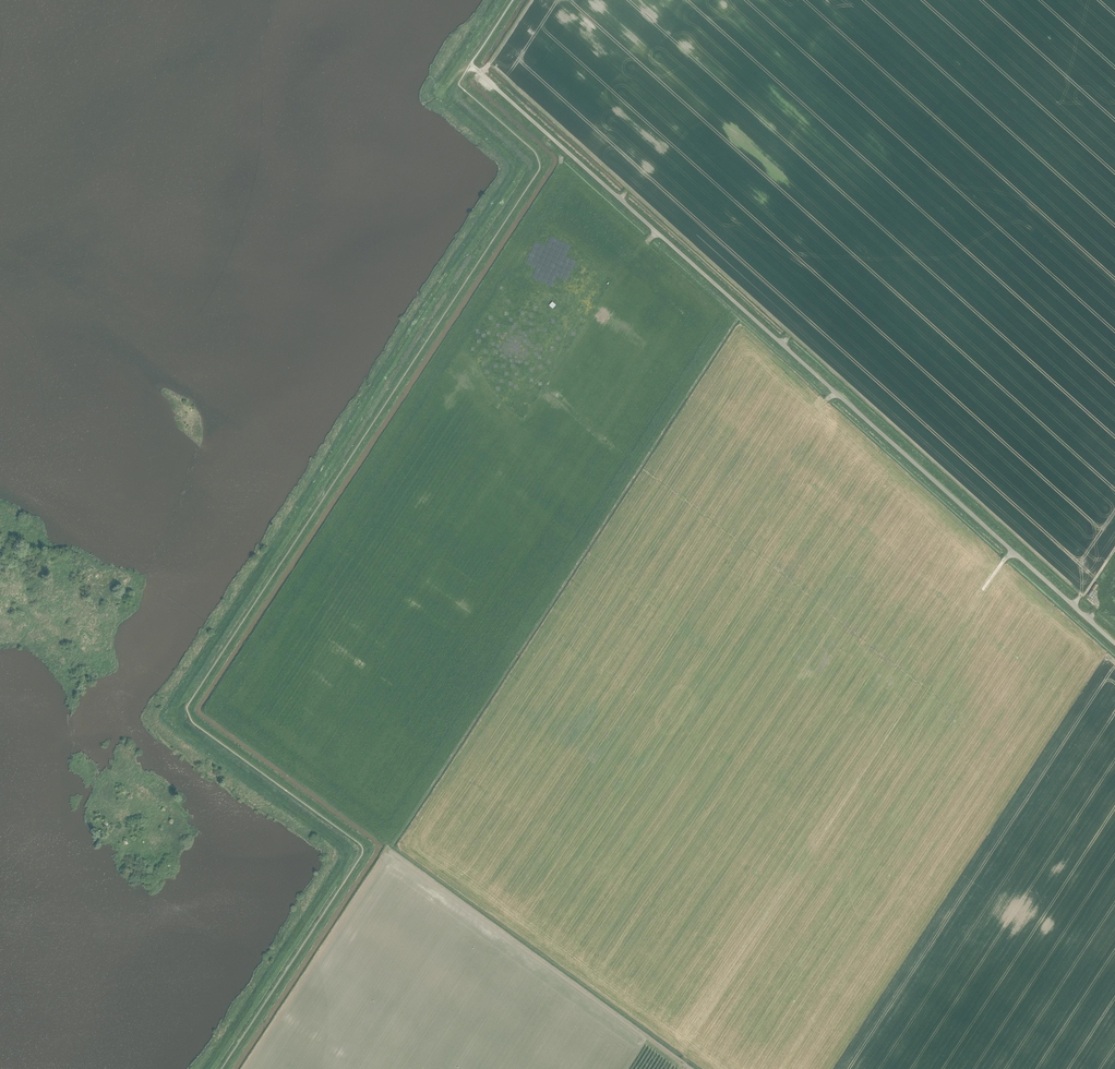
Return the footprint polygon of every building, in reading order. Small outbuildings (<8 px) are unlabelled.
[(535,242),(526,262),(536,267),(531,277),(552,287),(556,277),(567,281),(576,261),(566,256),(571,246),(550,237),(545,247),(535,242)] [(1091,597),(1098,585),(1096,584),(1088,595),(1091,597)]
